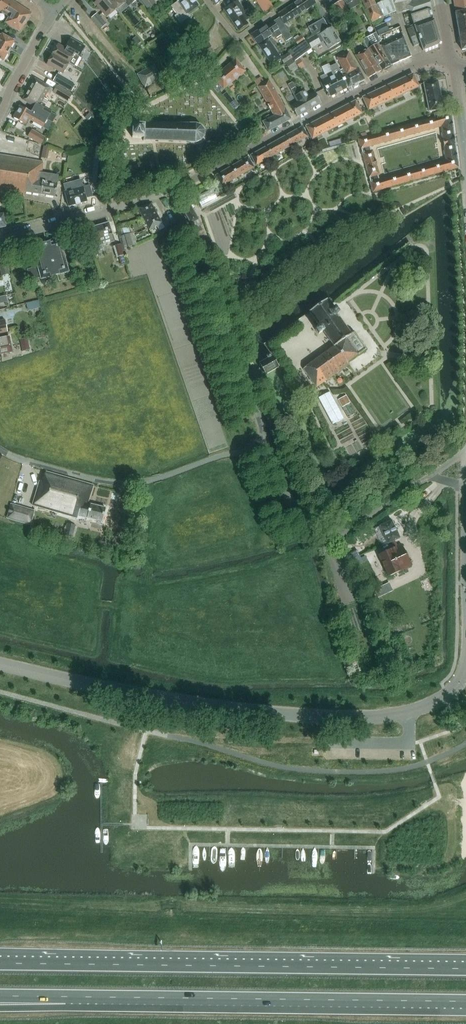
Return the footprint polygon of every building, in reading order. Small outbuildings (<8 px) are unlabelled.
[(31,13),(12,0),(0,0),(0,11),(4,14),(9,17),(5,22),(20,31),(31,13)] [(115,10),(107,0),(97,0),(94,3),(107,17),(115,10)] [(116,9),(119,13),(131,3),(131,4),(136,0),(107,0),(115,10),(116,9)] [(153,0),(139,0),(146,9),(155,3),(153,0)] [(199,6),(195,0),(180,0),(171,6),(177,15),(175,16),(180,24),(190,16),(188,14),(199,6)] [(245,19),(249,17),(237,0),(233,3),(223,10),(238,30),(248,24),(245,19)] [(272,7),(268,0),(256,0),(264,12),(272,7)] [(284,24),(316,3),(314,0),(299,0),(277,14),(279,17),(284,24)] [(340,17),(349,13),(342,0),(331,6),(335,14),(337,12),(340,17)] [(392,0),(386,0),(376,4),(373,0),(361,0),(372,22),(395,12),(392,0)] [(417,2),(417,0),(392,0),(395,12),(396,13),(408,10),(409,15),(431,8),(429,0),(422,0),(417,2)] [(455,13),(462,50),(465,49),(465,0),(453,0),(455,13)] [(420,44),(423,51),(438,45),(440,41),(430,9),(410,15),(414,27),(407,29),(413,47),(420,44)] [(106,24),(96,13),(90,17),(100,29),(106,24)] [(283,24),(284,24),(279,17),(266,26),(265,25),(251,35),(258,45),(267,39),(272,36),(274,36),(276,39),(281,35),(285,41),(291,37),(283,24)] [(328,27),(323,19),(308,27),(313,36),(328,27)] [(375,27),(379,36),(389,31),(385,22),(375,27)] [(329,49),(341,42),(332,27),(315,36),(315,35),(306,40),(311,49),(320,43),(324,40),(329,49)] [(391,65),(378,42),(379,42),(375,32),(363,38),(364,41),(363,42),(367,49),(374,59),(375,58),(382,70),(391,65)] [(14,41),(2,34),(1,35),(0,34),(0,46),(9,51),(14,41)] [(297,46),(305,41),(301,35),(294,40),(297,46)] [(141,42),(136,36),(132,39),(137,45),(141,42)] [(391,65),(411,57),(403,38),(401,38),(400,36),(381,45),(391,65)] [(70,38),(65,48),(58,44),(52,54),(69,63),(74,66),(85,47),(70,38)] [(282,59),(277,52),(273,47),(276,45),(272,38),(268,40),(267,39),(258,45),(271,65),(281,58),(284,64),(291,59),(292,58),(288,54),(282,59)] [(200,61),(213,52),(208,44),(205,46),(202,40),(191,47),(196,54),(200,61)] [(310,49),(305,41),(288,53),(292,58),(294,61),(310,49)] [(0,46),(0,59),(3,60),(9,51),(0,46)] [(184,62),(196,54),(191,47),(180,55),(184,62)] [(368,77),(382,70),(375,58),(374,59),(367,49),(355,55),(368,77)] [(364,79),(358,68),(357,69),(349,52),(337,58),(345,75),(343,76),(348,88),(364,79)] [(63,74),(69,64),(69,63),(52,54),(46,64),(63,74)] [(213,77),(216,81),(211,85),(217,93),(222,88),(223,89),(245,71),(236,59),(213,77)] [(296,66),(291,59),(284,64),(282,65),(287,72),(296,66)] [(329,97),(347,88),(340,73),(337,64),(329,67),(331,72),(320,77),(322,81),(320,82),(323,89),(325,88),(329,97)] [(145,86),(162,77),(158,71),(157,72),(153,66),(138,75),(145,86)] [(56,74),(52,80),(71,91),(74,84),(56,74)] [(406,93),(419,87),(413,74),(400,80),(406,93)] [(254,81),(257,86),(266,101),(270,110),(282,103),(275,90),(269,79),(264,82),(261,77),(254,81)] [(44,98),(47,93),(50,94),(53,89),(35,79),(29,90),(44,98)] [(394,98),(406,93),(400,80),(388,86),(394,98)] [(426,97),(440,94),(438,80),(424,83),(424,85),(426,97)] [(71,94),(56,85),(51,93),(66,102),(71,94)] [(381,104),(394,98),(388,86),(375,91),(381,104)] [(309,109),(299,93),(295,87),(291,90),(294,96),(298,102),(291,106),(297,116),(309,109)] [(57,115),(43,108),(48,100),(44,98),(29,90),(23,100),(32,106),(30,110),(52,122),(53,122),(57,115)] [(309,109),(321,102),(315,92),(308,96),(305,90),(299,93),(309,109)] [(368,110),(381,104),(375,91),(362,97),(368,110)] [(429,111),(443,108),(440,94),(426,97),(429,111)] [(239,104),(235,99),(229,103),(233,109),(239,104)] [(349,120),(362,114),(355,101),(343,107),(349,120)] [(270,110),(274,116),(270,118),(268,114),(262,117),(264,121),(263,122),(268,131),(291,119),(282,103),(270,110)] [(117,110),(113,105),(107,110),(111,115),(117,110)] [(19,106),(13,117),(25,124),(28,119),(43,127),(48,130),(53,122),(52,122),(30,110),(29,111),(19,106)] [(337,126),(349,120),(343,107),(331,114),(337,126)] [(443,141),(455,138),(454,136),(451,113),(443,115),(442,111),(433,114),(435,117),(437,117),(439,127),(441,126),(443,141)] [(325,133),(337,126),(331,114),(318,120),(325,133)] [(425,131),(439,127),(437,117),(435,117),(423,121),(425,131)] [(312,139),(325,133),(318,120),(306,126),(312,139)] [(154,140),(196,142),(200,141),(201,140),(204,137),(204,136),(204,135),(204,131),(204,130),(201,126),(202,126),(201,125),(196,124),(158,124),(144,124),(144,121),(137,121),(137,125),(144,126),(144,138),(143,138),(143,141),(144,141),(144,140),(154,140)] [(410,135),(425,131),(423,121),(409,125),(410,135)] [(144,126),(137,125),(133,125),(132,138),(143,138),(144,138),(144,126)] [(395,139),(410,135),(409,125),(393,129),(395,139)] [(290,146),(308,137),(303,128),(302,127),(285,136),(290,146)] [(44,137),(31,129),(26,137),(40,144),(44,137)] [(381,143),(395,139),(393,129),(378,133),(381,143)] [(378,144),(375,134),(367,136),(366,132),(359,134),(360,138),(358,139),(360,146),(364,144),(365,147),(371,146),(378,144)] [(273,156),(290,146),(285,136),(268,146),(273,156)] [(455,138),(443,141),(444,144),(444,147),(455,144),(455,141),(455,138)] [(371,146),(365,147),(364,144),(360,146),(364,160),(374,157),(371,146)] [(445,155),(456,152),(456,146),(455,144),(444,147),(445,155)] [(256,165),(273,156),(268,146),(250,155),(256,165)] [(445,171),(459,168),(456,152),(445,155),(446,160),(444,161),(445,171)] [(55,196),(57,184),(47,182),(48,175),(41,174),(43,162),(0,155),(0,192),(25,196),(25,192),(55,196)] [(238,177),(254,167),(248,157),(232,166),(238,177)] [(367,170),(377,167),(374,157),(364,160),(367,170)] [(431,176),(445,171),(444,161),(429,165),(431,176)] [(416,180),(431,176),(429,165),(415,169),(416,180)] [(222,186),(238,177),(232,166),(215,176),(221,185),(222,186)] [(375,181),(380,179),(377,167),(367,170),(371,185),(375,184),(375,181)] [(402,184),(416,180),(415,169),(400,173),(402,184)] [(388,188),(402,184),(400,173),(385,178),(388,188)] [(373,192),(388,188),(385,178),(380,179),(375,181),(375,184),(371,185),(373,192)] [(68,207),(87,202),(86,198),(93,196),(90,185),(83,187),(75,189),(75,187),(65,190),(65,192),(64,192),(68,207)] [(201,224),(199,219),(189,201),(188,200),(180,204),(190,224),(195,233),(202,229),(200,225),(201,224)] [(149,229),(162,222),(151,203),(137,208),(149,229)] [(114,241),(109,225),(107,223),(88,228),(91,238),(89,239),(93,252),(103,249),(102,245),(114,241)] [(137,245),(133,233),(133,232),(132,232),(130,226),(120,229),(122,235),(121,236),(121,237),(119,238),(121,245),(122,244),(124,251),(127,250),(126,248),(127,247),(137,245)] [(41,279),(69,272),(60,241),(60,240),(59,241),(50,243),(49,242),(43,244),(43,245),(34,248),(33,248),(32,248),(38,268),(34,269),(34,268),(27,270),(30,281),(41,278),(41,279)] [(120,244),(113,246),(116,257),(120,256),(122,265),(126,264),(120,244)] [(204,248),(207,253),(214,250),(211,244),(204,248)] [(6,260),(0,262),(0,274),(0,276),(9,274),(6,260)] [(36,300),(26,303),(28,311),(38,308),(36,300)] [(326,300),(309,312),(319,327),(315,330),(319,335),(323,332),(334,347),(351,334),(336,314),(339,312),(335,307),(333,304),(330,305),(329,304),(326,300)] [(349,364),(348,362),(366,350),(353,332),(336,345),(334,347),(303,369),(316,387),(349,364)] [(12,352),(10,341),(9,336),(0,338),(0,353),(0,354),(12,352)] [(22,351),(30,350),(28,338),(20,339),(22,351)] [(260,363),(259,364),(265,375),(278,367),(279,367),(272,356),(271,357),(271,355),(270,355),(268,354),(267,355),(267,357),(268,359),(260,363)] [(333,426),(345,420),(331,392),(319,397),(333,426)] [(342,407),(350,403),(346,396),(338,400),(342,407)] [(93,485),(45,472),(42,482),(39,481),(32,505),(77,518),(78,516),(102,523),(106,509),(88,504),(93,485)] [(34,510),(10,503),(5,518),(30,525),(34,510)] [(388,576),(411,566),(401,544),(397,546),(394,541),(400,538),(392,520),(380,526),(388,544),(391,542),(394,547),(378,555),(388,576)] [(67,523),(64,535),(72,537),(76,525),(67,523)] [(350,568),(362,561),(357,550),(344,556),(350,568)] [(380,584),(375,587),(379,594),(384,592),(380,584)]
